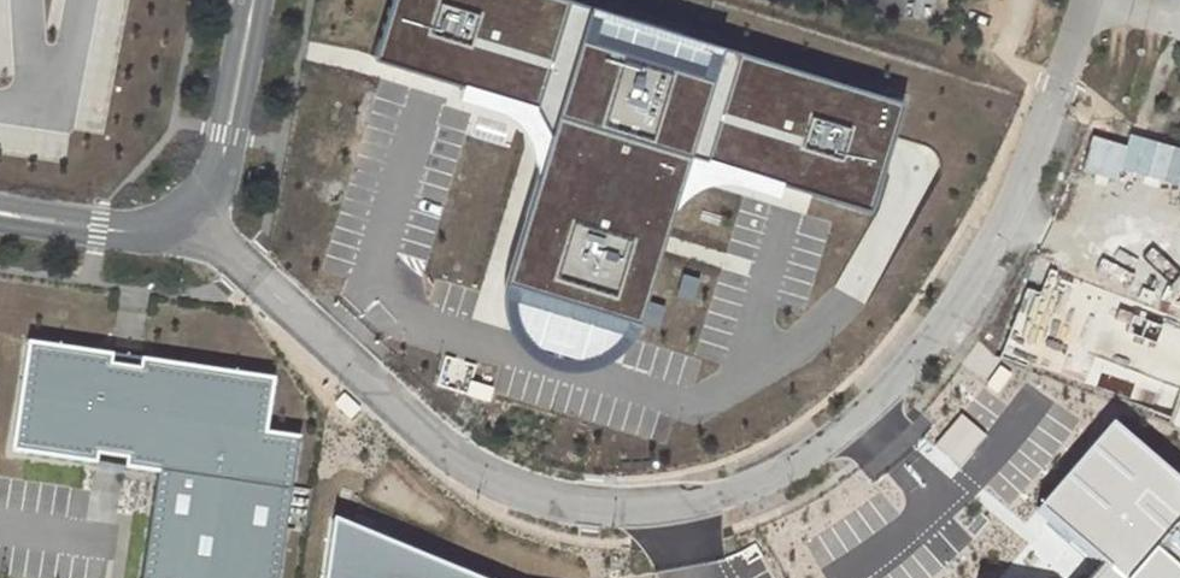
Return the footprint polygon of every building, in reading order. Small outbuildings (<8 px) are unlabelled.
[(597,5),(581,0),(386,0),(368,60),(530,109),(543,133),(562,122),(563,118),(597,5)] [(913,10),(936,10),(936,0),(913,0),(913,10)] [(563,118),(670,151),(704,38),(597,5),(563,118)] [(899,98),(704,38),(670,151),(864,213),(899,98)] [(465,136),(500,145),(506,123),(472,114),(465,136)] [(562,122),(543,133),(552,153),(499,329),(607,362),(670,151),(563,118),(562,122)] [(26,345),(16,416),(32,418),(26,455),(94,465),(95,457),(124,461),(123,470),(155,474),(139,577),(276,577),(296,440),(262,435),(271,382),(138,362),(137,371),(109,366),(110,358),(26,345)] [(137,371),(138,362),(110,358),(109,366),(137,371)] [(489,388),(467,381),(463,393),(485,400),(489,388)] [(357,410),(340,395),(332,405),(349,420),(357,410)] [(1115,419),(1039,507),(1109,563),(1096,577),(1179,577),(1179,474),(1115,419)] [(338,524),(330,577),(465,577),(338,524)]
